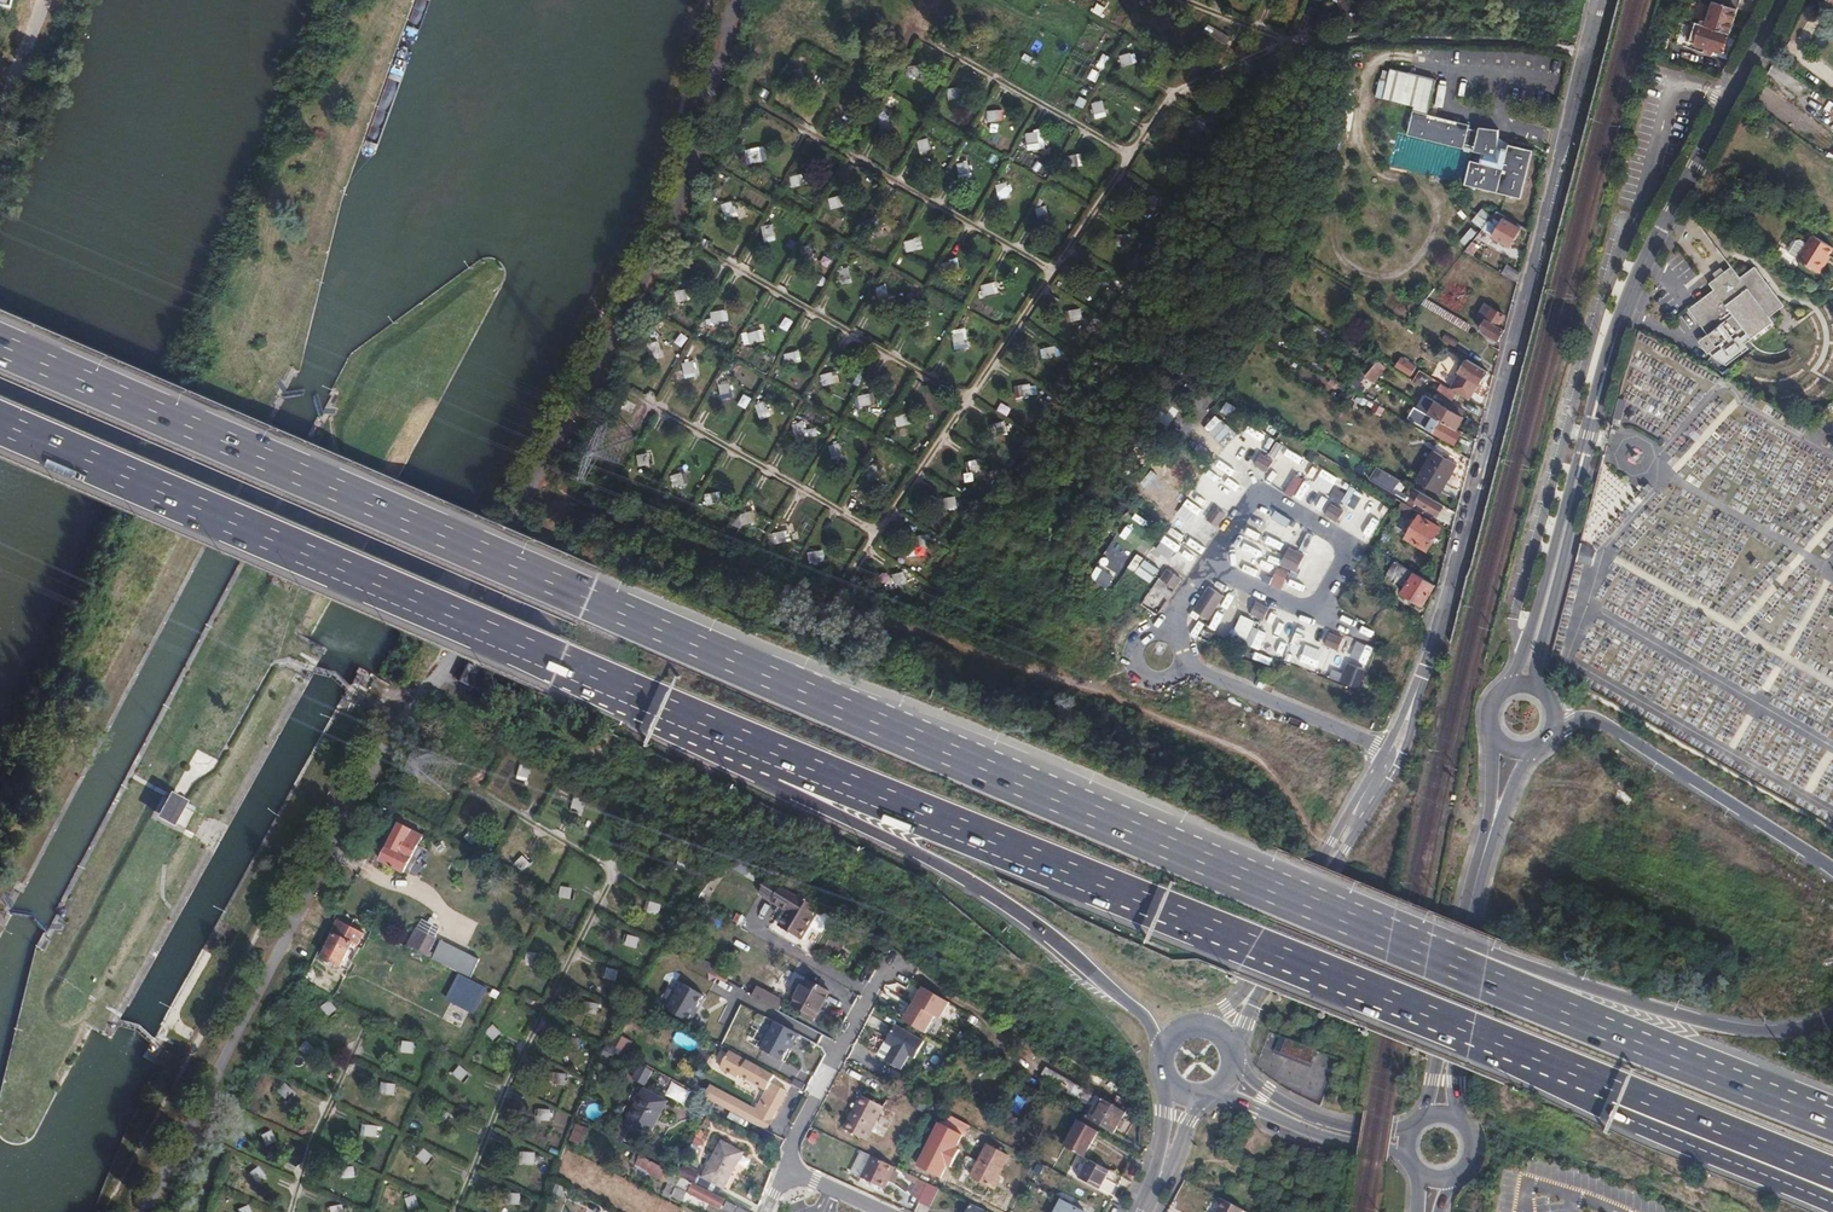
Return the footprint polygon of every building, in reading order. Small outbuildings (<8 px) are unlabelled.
[(1730,33),(1740,0),(1719,0),(1718,3),(1713,1),(1710,9),(1705,25),(1705,26),(1730,33)] [(1704,7),(1699,23),(1705,25),(1710,9),(1704,7)] [(1699,23),(1695,22),(1689,42),(1695,44),(1695,45),(1705,49),(1713,51),(1723,54),(1730,33),(1705,26),(1705,25),(1699,23)] [(1208,24),(1204,32),(1226,44),(1230,37),(1215,28),(1208,24)] [(1713,51),(1705,49),(1703,54),(1712,57),(1713,51)] [(1131,53),(1120,56),(1122,67),(1134,64),(1131,53)] [(921,76),(919,64),(907,66),(909,78),(921,76)] [(802,68),(790,71),(794,83),(806,79),(802,68)] [(1234,77),(1222,81),(1226,91),(1238,88),(1234,77)] [(763,87),(759,95),(767,99),(771,92),(763,87)] [(961,99),(959,87),(947,89),(949,101),(961,99)] [(1417,97),(1414,107),(1427,111),(1430,100),(1417,97)] [(1095,115),(1106,112),(1103,100),(1092,103),(1095,115)] [(1000,122),(999,110),(987,111),(988,123),(1000,122)] [(1465,186),(1521,199),(1533,150),(1509,144),(1508,149),(1498,147),(1499,130),(1480,127),(1479,131),(1469,129),(1470,124),(1413,111),(1408,136),(1464,149),(1464,146),(1474,149),(1474,151),(1483,154),(1481,163),(1471,160),(1465,186)] [(882,133),(893,129),(889,118),(878,122),(882,133)] [(1039,144),(1038,132),(1026,133),(1027,145),(1039,144)] [(920,153),(932,150),(929,138),(917,141),(920,153)] [(763,161),(761,150),(749,152),(751,164),(763,161)] [(1080,166),(1078,154),(1066,156),(1068,168),(1080,166)] [(1182,158),(1170,158),(1170,169),(1182,170),(1182,158)] [(959,176),(971,174),(968,161),(956,164),(959,176)] [(804,186),(801,174),(790,177),(792,188),(804,186)] [(999,197),(1010,195),(1007,183),(996,186),(999,197)] [(1156,194),(1144,196),(1146,208),(1158,206),(1156,194)] [(843,207),(840,195),(828,199),(831,210),(843,207)] [(725,216),(737,213),(733,201),(721,205),(725,216)] [(1038,220),(1049,217),(1046,206),(1035,209),(1038,220)] [(1504,218),(1505,216),(1497,211),(1493,217),(1502,222),(1493,237),(1510,247),(1521,229),(1504,218)] [(881,229),(878,217),(866,220),(869,232),(881,229)] [(764,238),(776,236),(774,224),(762,226),(764,238)] [(1474,240),(1480,233),(1470,226),(1465,233),(1474,240)] [(1460,239),(1469,246),(1473,241),(1474,240),(1465,233),(1460,239)] [(1133,234),(1121,234),(1121,246),(1133,246),(1133,234)] [(1797,260),(1820,274),(1832,252),(1832,247),(1812,235),(1807,244),(1797,260)] [(703,237),(699,244),(706,248),(710,241),(703,237)] [(919,250),(916,238),(904,241),(907,253),(919,250)] [(1788,254),(1797,260),(1807,244),(1800,240),(1796,241),(1788,254)] [(1469,246),(1465,251),(1472,256),(1480,246),(1473,241),(1469,246)] [(802,260),(814,257),(811,245),(799,249),(802,260)] [(957,272),(954,260),(943,263),(945,275),(957,272)] [(1517,283),(1520,273),(1507,264),(1502,274),(1517,283)] [(840,282),(852,279),(849,267),(837,270),(840,282)] [(1714,290),(1688,309),(1717,347),(1736,333),(1741,339),(1747,334),(1751,339),(1774,322),(1770,317),(1784,306),(1755,267),(1740,277),(1732,267),(1710,283),(1714,290)] [(1107,271),(1095,272),(1097,284),(1109,283),(1108,271),(1107,271)] [(995,294),(993,282),(981,285),(984,297),(995,294)] [(1427,283),(1416,297),(1420,299),(1424,302),(1427,299),(1435,288),(1427,283)] [(689,300),(686,289),(674,292),(677,304),(689,300)] [(879,303),(891,300),(888,289),(876,291),(879,303)] [(1387,302),(1373,290),(1363,302),(1378,315),(1387,302)] [(1420,299),(1416,297),(1410,292),(1405,300),(1407,302),(1412,306),(1414,308),(1420,299)] [(1424,302),(1424,303),(1422,305),(1467,332),(1472,325),(1427,299),(1424,302)] [(1412,306),(1407,302),(1403,307),(1408,311),(1412,306)] [(1485,304),(1478,315),(1486,319),(1498,327),(1505,316),(1485,304)] [(1081,308),(1069,310),(1071,322),(1083,320),(1081,308)] [(724,322),(722,310),(711,312),(713,324),(724,322)] [(917,325),(929,321),(926,310),(914,313),(917,325)] [(1486,319),(1485,321),(1479,330),(1498,342),(1504,331),(1498,327),(1486,319)] [(762,342),(759,330),(747,333),(750,345),(762,342)] [(954,346),(966,344),(964,332),(952,334),(954,346)] [(1446,333),(1442,340),(1455,348),(1459,341),(1446,333)] [(650,355),(662,353),(659,341),(647,344),(650,355)] [(1057,346),(1045,348),(1047,360),(1059,358),(1057,346)] [(799,363),(796,351),(784,354),(787,366),(799,363)] [(1359,369),(1365,374),(1377,360),(1370,355),(1359,369)] [(1400,360),(1396,369),(1412,376),(1416,368),(1400,360)] [(1457,392),(1469,400),(1479,385),(1480,385),(1487,372),(1466,360),(1459,373),(1460,373),(1451,388),(1457,392)] [(684,375),(696,372),(694,361),(682,363),(684,375)] [(1379,361),(1366,376),(1374,382),(1387,367),(1379,361)] [(835,384),(832,372),(821,374),(823,386),(835,384)] [(1374,382),(1366,376),(1365,376),(1354,390),(1364,395),(1372,399),(1376,392),(1380,387),(1374,382)] [(721,396),(733,393),(731,382),(719,384),(721,396)] [(1451,388),(1442,383),(1442,384),(1436,392),(1452,401),(1457,392),(1451,388)] [(1031,384),(1019,385),(1021,397),(1033,395),(1031,384)] [(873,405),(870,393),(858,396),(861,408),(873,405)] [(619,398),(615,405),(623,409),(627,402),(619,398)] [(1363,398),(1360,403),(1365,407),(1368,401),(1363,398)] [(759,416),(770,412),(766,401),(755,405),(759,416)] [(1436,401),(1429,414),(1458,430),(1465,418),(1436,401)] [(1414,409),(1409,417),(1417,422),(1416,423),(1425,428),(1425,429),(1454,446),(1461,434),(1432,417),(1431,418),(1414,409)] [(909,425),(907,413),(895,416),(897,428),(909,425)] [(1391,418),(1387,426),(1403,434),(1407,427),(1391,418)] [(1005,420),(993,423),(996,435),(1008,432),(1005,420)] [(795,436),(806,433),(803,421),(791,425),(795,436)] [(1338,433),(1334,440),(1345,447),(1348,440),(1338,433)] [(832,458),(844,454),(841,443),(829,446),(832,458)] [(1434,450),(1416,480),(1439,494),(1457,464),(1434,450)] [(651,465),(649,453),(637,455),(639,467),(651,465)] [(1274,462),(1261,455),(1258,461),(1262,464),(1260,469),(1263,470),(1266,466),(1270,469),(1274,462)] [(981,459),(969,461),(971,473),(983,470),(981,459)] [(869,478),(881,475),(877,463),(866,466),(869,478)] [(583,476),(575,471),(572,477),(580,481),(583,476)] [(1385,471),(1379,481),(1396,490),(1402,481),(1385,471)] [(686,484),(682,472),(671,476),(674,488),(686,484)] [(1305,480),(1297,475),(1285,496),(1293,500),(1305,480)] [(1445,506),(1410,486),(1405,496),(1439,517),(1445,506)] [(719,504),(717,492),(705,494),(707,506),(719,504)] [(956,496),(944,498),(946,510),(958,508),(956,496)] [(1413,508),(1411,507),(1402,502),(1400,506),(1396,513),(1406,519),(1413,508)] [(1341,518),(1344,512),(1332,505),(1328,511),(1333,514),(1330,518),(1333,520),(1336,516),(1341,518)] [(1208,521),(1214,525),(1217,520),(1221,523),(1223,520),(1219,517),(1222,513),(1216,509),(1208,521)] [(754,523),(750,511),(739,515),(743,527),(754,523)] [(1292,521),(1277,512),(1272,520),(1288,529),(1292,521)] [(1412,529),(1406,538),(1427,550),(1440,528),(1420,516),(1415,524),(1412,529)] [(1378,528),(1370,523),(1362,537),(1369,542),(1378,528)] [(787,542),(785,530),(773,533),(776,545),(787,542)] [(931,534),(919,535),(920,547),(933,545),(931,534)] [(1327,543),(1317,538),(1311,550),(1322,555),(1327,543)] [(1286,564),(1292,550),(1290,548),(1281,566),(1298,573),(1299,570),(1286,564)] [(1592,566),(1596,553),(1584,548),(1579,561),(1592,566)] [(1286,564),(1299,570),(1302,564),(1298,562),(1302,554),(1292,550),(1286,564)] [(821,563),(820,551),(807,552),(810,565),(821,563)] [(1435,586),(1394,561),(1387,574),(1395,579),(1394,580),(1405,587),(1401,594),(1422,607),(1435,586)] [(904,571),(892,575),(896,586),(907,583),(904,571)] [(1169,571),(1162,580),(1165,582),(1171,572),(1169,571)] [(1183,580),(1171,572),(1165,582),(1176,590),(1183,580)] [(1225,597),(1210,588),(1195,611),(1210,620),(1225,597)] [(1252,614),(1265,620),(1268,614),(1263,611),(1266,607),(1262,605),(1260,610),(1255,608),(1252,614)] [(1326,645),(1339,651),(1342,644),(1337,642),(1339,637),(1336,635),(1333,640),(1329,638),(1326,645)] [(520,766),(518,774),(528,776),(530,769),(520,766)] [(180,805),(164,795),(150,820),(165,830),(180,805)] [(574,799),(572,806),(582,809),(584,803),(574,799)] [(398,825),(380,861),(403,874),(403,873),(406,874),(408,871),(405,869),(422,838),(398,825)] [(207,827),(202,836),(207,839),(212,830),(207,827)] [(627,830),(624,837),(634,840),(637,833),(627,830)] [(470,832),(464,837),(471,845),(477,840),(470,832)] [(520,859),(515,864),(521,871),(527,867),(520,859)] [(681,861),(678,870),(685,872),(688,863),(681,861)] [(560,887),(559,899),(567,900),(568,888),(560,887)] [(805,932),(818,907),(782,887),(775,899),(791,908),(784,920),(805,932)] [(653,904),(650,914),(658,916),(660,906),(653,904)] [(338,974),(346,978),(359,954),(355,953),(364,935),(337,921),(333,930),(336,932),(329,946),(322,958),(341,968),(338,974)] [(416,928),(406,947),(427,958),(436,939),(416,928)] [(801,946),(811,951),(820,934),(811,929),(801,946)] [(336,932),(333,930),(325,945),(329,946),(336,932)] [(631,936),(628,946),(636,949),(638,938),(631,936)] [(446,967),(461,975),(471,956),(442,941),(431,960),(436,962),(446,967)] [(529,953),(525,963),(532,967),(537,957),(529,953)] [(430,973),(440,979),(446,967),(436,962),(430,973)] [(708,963),(703,969),(724,984),(728,978),(708,963)] [(610,969),(607,979),(614,981),(617,971),(610,969)] [(338,995),(346,978),(338,974),(332,971),(323,988),(338,995)] [(794,1004),(792,1009),(814,1022),(827,999),(797,982),(787,1000),(794,1004)] [(704,995),(682,984),(668,1011),(691,1023),(699,1009),(697,1008),(704,995)] [(947,1001),(921,986),(902,1020),(923,1032),(933,1015),(937,1018),(947,1001)] [(782,1005),(756,990),(750,1000),(776,1015),(782,1005)] [(596,998),(589,1000),(592,1010),(599,1008),(596,998)] [(329,1001),(321,1008),(326,1014),(334,1007),(329,1001)] [(761,1049),(782,1060),(797,1034),(776,1022),(761,1049)] [(914,1058),(924,1043),(895,1025),(885,1042),(894,1048),(886,1061),(900,1070),(909,1055),(914,1058)] [(492,1026),(485,1033),(490,1039),(498,1031),(492,1026)] [(1311,1068),(1317,1052),(1282,1039),(1276,1055),(1311,1068)] [(894,1048),(885,1042),(876,1055),(886,1061),(894,1048)] [(307,1043),(299,1050),(305,1056),(312,1049),(307,1043)] [(405,1043),(404,1054),(412,1055),(413,1044),(405,1043)] [(776,1074),(730,1050),(721,1069),(739,1078),(740,1075),(768,1089),(772,1083),(776,1074)] [(457,1067),(451,1077),(458,1080),(463,1071),(457,1067)] [(1113,1105),(1046,1067),(1042,1074),(1073,1092),(1072,1094),(1096,1108),(1091,1119),(1102,1125),(1113,1105)] [(637,1068),(630,1082),(642,1088),(649,1074),(637,1068)] [(555,1074),(555,1085),(563,1085),(563,1074),(555,1074)] [(931,1082),(924,1095),(933,1100),(940,1087),(931,1082)] [(772,1083),(768,1089),(766,1092),(772,1096),(777,1086),(772,1083)] [(685,1106),(691,1093),(672,1084),(666,1097),(685,1106)] [(710,1084),(703,1097),(750,1122),(756,1111),(757,1109),(710,1084)] [(286,1085),(278,1092),(283,1097),(291,1090),(286,1085)] [(387,1085),(386,1096),(393,1097),(394,1086),(387,1085)] [(772,1096),(766,1092),(757,1109),(756,1111),(771,1119),(786,1091),(777,1086),(772,1096)] [(626,1126),(649,1137),(665,1104),(642,1092),(626,1126)] [(861,1094),(843,1127),(867,1140),(884,1106),(861,1094)] [(1113,1105),(1124,1111),(1128,1104),(1117,1098),(1113,1105)] [(1121,1117),(1124,1111),(1113,1105),(1102,1125),(1113,1132),(1117,1125),(1120,1126),(1124,1119),(1121,1117)] [(442,1109),(435,1118),(441,1122),(448,1113),(442,1109)] [(542,1110),(541,1122),(550,1122),(550,1110),(542,1110)] [(756,1111),(750,1122),(766,1130),(771,1119),(756,1111)] [(1078,1120),(1064,1146),(1083,1157),(1097,1131),(1078,1120)] [(369,1127),(368,1137),(375,1138),(377,1128),(369,1127)] [(266,1130),(257,1135),(262,1142),(271,1136),(266,1130)] [(722,1142),(704,1178),(726,1189),(744,1153),(722,1142)] [(986,1146),(971,1177),(993,1188),(998,1179),(996,1177),(1006,1156),(986,1146)] [(428,1148),(420,1155),(424,1161),(433,1154),(428,1148)] [(860,1175),(870,1154),(861,1150),(851,1171),(860,1175)] [(527,1153),(527,1164),(534,1164),(535,1153),(527,1153)] [(894,1166),(870,1154),(860,1175),(884,1187),(889,1177),(893,1168),(894,1166)] [(665,1194),(671,1197),(680,1178),(638,1156),(633,1165),(670,1184),(665,1194)] [(1078,1177),(1105,1192),(1110,1181),(1104,1178),(1107,1170),(1088,1159),(1085,1165),(1080,1163),(1076,1169),(1082,1172),(1078,1177)] [(585,1164),(578,1178),(587,1182),(594,1168),(585,1164)] [(256,1166),(247,1173),(252,1179),(260,1173),(256,1166)] [(897,1170),(893,1168),(889,1177),(893,1178),(897,1170)] [(927,1182),(918,1178),(910,1194),(919,1198),(927,1182)] [(683,1180),(674,1197),(687,1204),(692,1195),(703,1200),(703,1201),(711,1205),(715,1196),(683,1180)] [(927,1182),(919,1198),(928,1203),(937,1186),(927,1182)] [(511,1194),(511,1205),(519,1205),(520,1194),(511,1194)] [(414,1197),(405,1202),(408,1209),(417,1204),(414,1197)] [(1220,1200),(1216,1208),(1219,1210),(1218,1211),(1244,1211),(1220,1200)] [(1054,1211),(1081,1211),(1061,1201),(1054,1211)]
